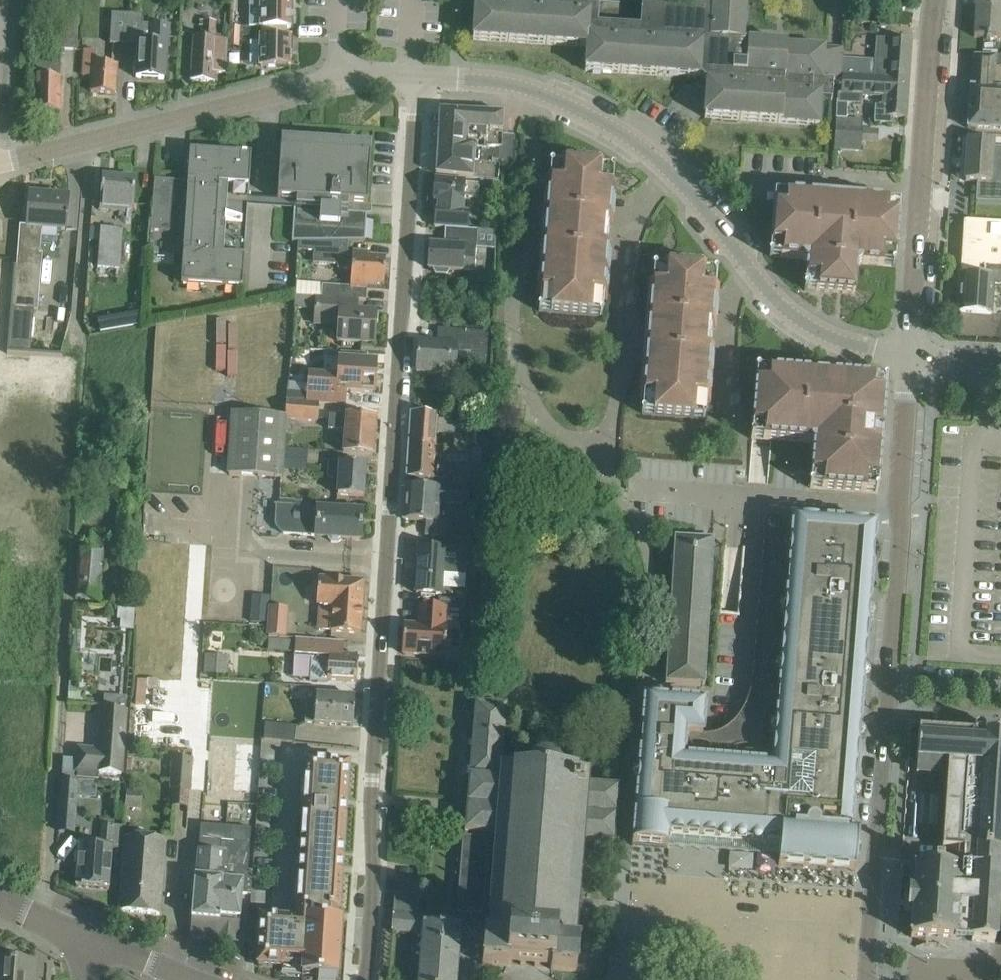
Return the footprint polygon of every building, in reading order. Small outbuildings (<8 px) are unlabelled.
[(78,15),(79,15),(80,0),(63,0),(62,14),(61,50),(77,50),(78,15)] [(249,9),(261,9),(260,27),(287,27),(291,27),(291,0),(249,0),(249,9)] [(746,0),(701,0),(701,10),(559,0),(475,0),(473,39),(587,47),(585,70),(700,78),(707,84),(704,117),(820,125),(821,100),(832,100),(833,82),(840,83),(842,49),(743,42),(746,0)] [(996,6),(976,5),(974,36),(1000,38),(1000,7),(996,6)] [(110,44),(126,45),(128,15),(112,14),(110,44)] [(128,15),(126,45),(138,45),(136,77),(164,79),(164,77),(170,78),(171,63),(165,62),(166,47),(168,47),(170,26),(142,24),(143,16),(128,15)] [(192,60),(191,80),(214,81),(214,72),(226,73),(228,38),(216,38),(215,38),(216,21),(199,20),(199,25),(202,26),(202,37),(193,36),(192,60)] [(286,37),(287,27),(260,27),(260,66),(290,66),(291,37),(286,37)] [(873,77),(909,80),(912,39),(876,37),(873,77)] [(97,51),(85,50),(83,75),(92,76),(90,92),(115,94),(118,65),(96,63),(97,51)] [(970,90),(1000,92),(1000,56),(994,56),(974,54),(972,81),(975,81),(974,87),(970,86),(970,90)] [(59,111),(60,91),(61,55),(49,55),(49,64),(38,64),(37,90),(36,110),(59,111)] [(846,64),(845,76),(864,77),(865,66),(846,64)] [(838,94),(838,100),(853,100),(861,101),(862,95),(877,96),(880,96),(880,106),(877,106),(876,106),(875,120),(875,123),(893,124),(893,117),(906,118),(907,118),(909,80),(873,77),(873,78),(864,77),(845,76),(842,75),(841,94),(838,94)] [(970,90),(970,93),(972,93),(972,103),(969,103),(968,128),(1000,130),(1000,92),(970,90)] [(440,109),(437,145),(477,147),(476,149),(500,151),(500,148),(502,148),(502,136),(504,113),(440,109)] [(862,128),(837,127),(836,141),(861,143),(862,128)] [(477,147),(437,145),(435,175),(460,176),(460,177),(473,178),(473,180),(497,181),(499,167),(506,168),(506,165),(510,159),(514,160),(516,137),(502,136),(502,148),(500,148),(500,151),(476,149),(477,147)] [(988,141),(968,139),(965,181),(991,182),(992,161),(1000,162),(1000,148),(993,148),(994,141),(988,141)] [(299,240),(348,243),(348,241),(365,241),(367,213),(358,212),(358,204),(367,205),(371,155),(359,155),(360,144),(293,140),(292,150),(281,149),(277,199),(321,202),(321,210),(294,208),(292,241),(298,241),(298,251),(299,240)] [(181,284),(243,287),(251,154),(190,150),(181,284)] [(602,316),(612,195),(614,170),(602,169),(602,165),(563,162),(562,165),(551,164),(539,311),(602,316)] [(132,212),(135,179),(103,176),(100,209),(132,212)] [(174,179),(154,178),(150,230),(169,231),(174,179)] [(445,227),(445,228),(468,229),(469,214),(464,214),(464,203),(464,196),(478,197),(479,185),(465,184),(465,181),(435,179),(434,201),(438,202),(438,209),(438,211),(436,211),(435,227),(445,227)] [(774,205),(770,257),(803,259),(807,264),(805,290),(855,294),(857,268),(862,264),(895,267),(899,215),(900,204),(775,194),(774,205)] [(10,337),(9,351),(10,351),(30,353),(34,310),(38,310),(42,253),(40,253),(41,242),(56,243),(57,229),(65,230),(68,198),(30,195),(28,225),(19,225),(17,258),(16,258),(10,337)] [(984,222),(964,221),(964,222),(965,222),(959,311),(991,314),(993,282),(1000,283),(1000,223),(984,222)] [(122,229),(121,229),(101,228),(98,267),(119,269),(122,229)] [(476,230),(468,229),(445,228),(444,244),(430,243),(429,269),(449,270),(461,271),(461,270),(473,271),(476,230)] [(321,297),(357,300),(366,300),(367,283),(384,284),(385,258),(367,257),(367,253),(347,252),(348,243),(299,240),(298,251),(314,250),(313,262),(337,264),(337,268),(351,269),(350,281),(350,286),(322,284),(321,297)] [(654,267),(642,414),(705,419),(717,272),(705,271),(705,268),(666,265),(665,268),(654,267)] [(136,290),(135,300),(144,301),(145,291),(136,290)] [(357,300),(321,297),(316,297),(316,298),(295,296),(294,309),(315,311),(315,323),(338,325),(337,341),(373,343),(375,313),(356,312),(357,300)] [(138,312),(98,319),(100,332),(140,325),(138,312)] [(488,332),(458,330),(438,329),(437,342),(418,341),(416,371),(455,374),(456,359),(477,360),(476,386),(486,387),(488,362),(486,362),(488,332)] [(286,400),(319,402),(345,404),(346,390),(374,392),(377,362),(357,361),(339,360),(337,376),(309,374),(307,393),(287,392),(286,400)] [(810,488),(878,493),(887,382),(757,371),(751,439),(811,444),(813,446),(810,488)] [(317,421),(319,402),(286,400),(285,419),(317,421)] [(411,412),(409,445),(436,447),(437,433),(461,435),(462,421),(461,421),(461,416),(451,415),(451,420),(438,419),(438,414),(411,412)] [(232,414),(229,473),(281,476),(285,418),(232,414)] [(373,455),(376,418),(346,416),(330,415),(329,428),(345,430),(343,452),(373,455)] [(475,485),(478,485),(479,467),(454,465),(439,464),(441,447),(436,447),(409,445),(406,476),(436,478),(436,477),(453,478),(453,485),(474,487),(475,485)] [(308,452),(284,450),(283,471),(306,472),(308,452)] [(366,464),(346,463),(327,461),(326,477),(338,478),(337,494),(363,496),(366,464)] [(474,487),(453,485),(453,489),(406,485),(404,519),(426,521),(425,535),(442,536),(444,521),(438,521),(439,504),(477,506),(478,485),(475,485),(474,487)] [(274,504),(274,505),(277,505),(275,526),(283,534),(316,536),(316,539),(330,540),(330,541),(331,543),(340,544),(342,542),(342,541),(361,542),(361,538),(362,522),(362,517),(363,512),(343,511),(310,509),(311,503),(279,501),(279,504),(274,504)] [(857,755),(876,527),(792,520),(790,551),(745,547),(739,615),(719,614),(711,705),(644,699),(633,832),(756,842),(780,844),(778,865),(856,871),(858,836),(851,835),(857,755)] [(86,552),(79,552),(75,598),(100,600),(105,533),(92,533),(91,543),(86,543),(86,552)] [(674,537),(665,684),(705,686),(714,540),(674,537)] [(466,575),(468,548),(419,545),(416,593),(421,593),(421,595),(436,596),(436,594),(441,595),(442,573),(466,575)] [(364,581),(344,580),(318,578),(316,604),(318,604),(316,630),(360,633),(364,581)] [(251,604),(249,622),(267,623),(269,605),(251,604)] [(404,625),(402,653),(445,656),(447,627),(444,627),(446,607),(420,605),(418,626),(404,625)] [(270,627),(269,636),(285,637),(287,607),(271,606),(270,627)] [(135,628),(135,608),(119,608),(119,628),(135,628)] [(278,639),(278,652),(292,653),(292,640),(278,639)] [(328,682),(328,679),(357,681),(359,656),(343,655),(344,645),(344,641),(295,639),(294,657),(311,658),(310,681),(328,682)] [(205,654),(203,674),(228,675),(229,656),(205,654)] [(126,710),(124,710),(125,696),(104,695),(100,748),(77,746),(75,775),(98,777),(98,772),(121,774),(126,710)] [(355,697),(335,696),(316,695),(315,706),(307,705),(306,704),(305,722),(314,723),(353,726),(355,697)] [(461,914),(460,926),(460,938),(484,940),(482,964),(508,966),(508,964),(551,967),(551,969),(576,971),(578,946),(575,946),(578,915),(588,916),(590,899),(579,898),(584,841),(615,843),(618,803),(619,787),(589,785),(590,773),(576,772),(576,771),(563,770),(563,767),(562,763),(560,760),(558,757),(555,755),(552,753),(544,752),(541,753),(538,754),(535,756),(532,758),(531,761),(530,764),(529,768),(515,766),(515,768),(503,766),(508,705),(475,702),(465,837),(462,836),(456,913),(461,914)] [(269,739),(269,740),(294,742),(296,726),(265,722),(263,738),(269,739)] [(995,942),(999,872),(998,872),(999,854),(1000,854),(1000,848),(1000,736),(995,735),(995,737),(972,735),(972,734),(919,730),(917,761),(948,763),(942,851),(955,852),(954,869),(916,866),(911,937),(955,940),(955,938),(971,940),(971,941),(995,942)] [(171,789),(189,790),(191,758),(173,757),(171,789)] [(305,791),(304,791),(303,796),(306,796),(305,803),(303,803),(302,817),(303,818),(303,822),(302,827),(301,827),(301,830),(302,830),(302,837),(302,839),(301,839),(300,844),(301,844),(301,853),(300,853),(299,866),(300,866),(299,875),(298,875),(298,879),(299,879),(299,889),(297,889),(297,892),(298,892),(298,901),(297,901),(296,909),(298,909),(297,917),(296,917),(296,918),(260,916),(257,964),(302,967),(302,975),(338,977),(342,920),(337,920),(337,912),(339,912),(339,902),(340,902),(346,805),(344,805),(344,798),(346,799),(347,789),(348,789),(349,763),(306,760),(305,767),(306,767),(306,777),(305,777),(304,781),(305,781),(305,791)] [(59,803),(58,811),(74,812),(77,780),(61,779),(59,803)] [(125,807),(140,809),(142,791),(126,789),(125,807)] [(191,924),(190,928),(217,931),(238,933),(238,932),(242,893),(248,894),(250,894),(251,888),(252,871),(250,871),(248,871),(250,843),(251,829),(201,824),(199,851),(198,850),(193,908),(191,924)] [(79,843),(76,887),(108,889),(113,826),(102,825),(101,845),(79,843)] [(160,914),(162,895),(165,840),(125,837),(121,890),(119,910),(160,914)] [(460,938),(460,926),(424,923),(424,917),(418,916),(420,894),(395,892),(391,932),(422,934),(418,979),(457,979),(460,938)] [(34,962),(0,959),(0,979),(33,979),(34,962)]
